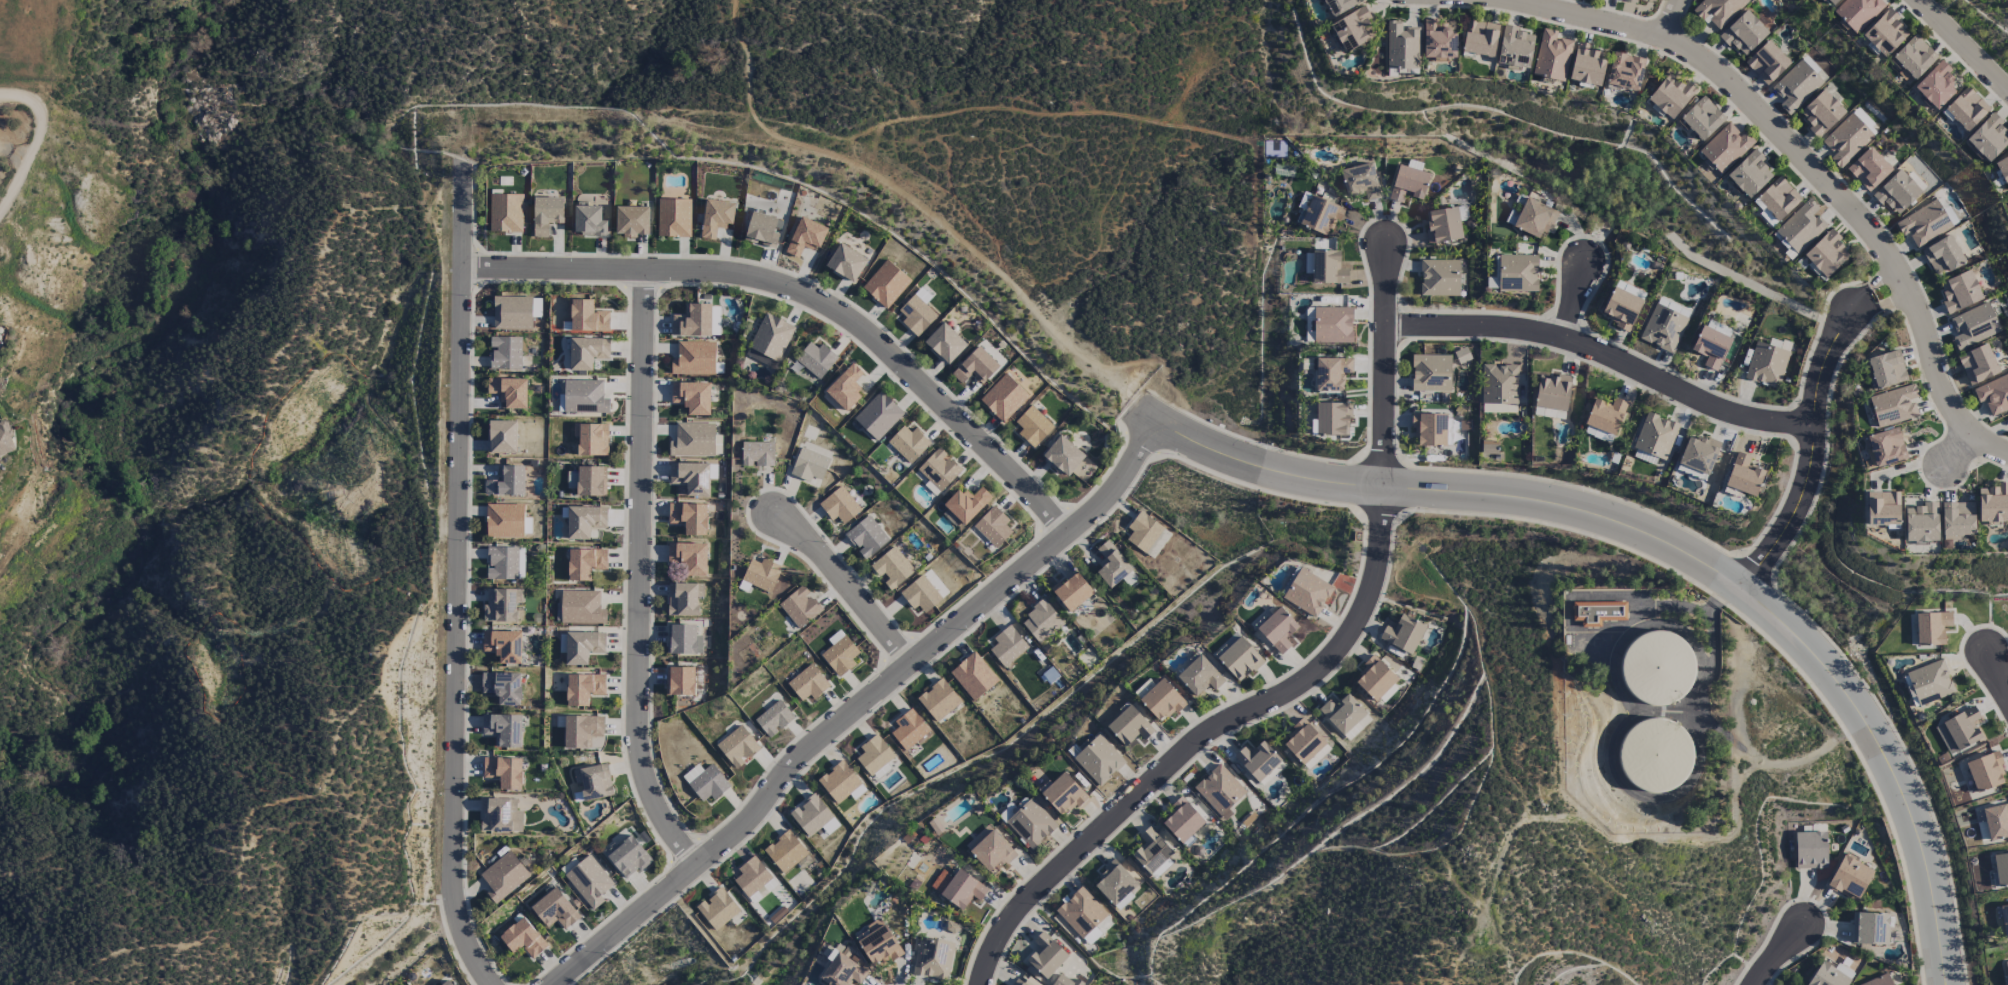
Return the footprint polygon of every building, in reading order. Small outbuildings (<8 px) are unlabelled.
[(1361,3),(1360,0),(1321,0),(1331,18),(1361,3)] [(1702,22),(1706,18),(1718,31),(1748,2),(1746,0),(1703,0),(1691,11),(1702,22)] [(1832,12),(1854,35),(1885,7),(1878,0),(1844,0),(1832,12)] [(1329,25),(1344,53),(1374,38),(1366,23),(1371,20),(1364,7),(1329,25)] [(1717,37),(1728,49),(1733,45),(1744,57),(1768,34),(1746,10),(1717,37)] [(1886,10),(1861,37),(1884,59),(1909,31),(1886,10)] [(1456,58),(1456,32),(1448,32),(1448,24),(1436,24),(1436,19),(1424,19),(1423,60),(1447,61),(1447,58),(1456,58)] [(1498,24),(1466,20),(1462,53),(1495,57),(1498,24)] [(1386,68),(1419,69),(1420,27),(1403,27),(1403,22),(1387,21),(1386,68)] [(1496,65),(1528,71),(1534,35),(1518,32),(1519,27),(1503,25),(1496,65)] [(1532,76),(1564,82),(1572,42),(1555,38),(1557,32),(1542,29),(1532,76)] [(1891,58),(1914,80),(1937,57),(1914,34),(1891,58)] [(1769,39),(1744,63),(1766,87),(1791,63),(1769,39)] [(1600,87),(1607,54),(1589,50),(1590,44),(1576,42),(1569,81),(1600,87)] [(1645,59),(1613,52),(1605,85),(1637,93),(1645,59)] [(1802,59),(1822,84),(1827,80),(1807,54),(1802,59)] [(1778,106),(1788,116),(1822,84),(1800,60),(1771,88),(1783,101),(1778,106)] [(1913,87),(1935,111),(1954,92),(1948,86),(1956,79),(1939,61),(1913,87)] [(1646,100),(1672,121),(1695,93),(1669,72),(1646,100)] [(1943,109),(1965,133),(1989,110),(1967,86),(1943,109)] [(1846,113),(1824,89),(1797,114),(1819,138),(1846,113)] [(1701,143),(1725,120),(1704,96),(1679,119),(1701,143)] [(1852,113),(1873,136),(1879,131),(1857,108),(1852,113)] [(1999,126),(2003,123),(1993,113),(1965,140),(1987,163),(2007,143),(2007,135),(1999,126)] [(1829,159),(1839,169),(1873,138),(1851,114),(1821,142),(1833,155),(1829,159)] [(1744,132),(1740,136),(1728,123),(1698,151),(1721,175),(1754,142),(1744,132)] [(1892,170),(1870,146),(1845,170),(1868,193),(1892,170)] [(1774,175),(1752,151),(1726,176),(1748,199),(1774,175)] [(2007,191),(2007,155),(1993,163),(2007,191)] [(1339,170),(1345,196),(1363,192),(1366,202),(1380,198),(1372,163),(1339,170)] [(1421,200),(1429,174),(1398,165),(1388,200),(1401,204),(1404,196),(1421,200)] [(1895,217),(1921,193),(1899,170),(1873,194),(1895,217)] [(1906,176),(1921,192),(1925,188),(1911,172),(1906,176)] [(1801,199),(1779,176),(1752,202),(1761,211),(1758,214),(1771,227),(1801,199)] [(489,232),(521,233),(523,195),(490,194),(489,232)] [(1327,236),(1333,220),(1339,222),(1344,208),(1311,195),(1299,225),(1327,236)] [(563,223),(563,198),(533,198),(534,237),(548,236),(548,223),(563,223)] [(657,237),(690,238),(690,200),(658,199),(657,237)] [(1557,210),(1524,199),(1513,229),(1539,238),(1541,232),(1548,234),(1557,210)] [(1774,231),(1797,255),(1827,227),(1815,214),(1819,210),(1808,199),(1774,231)] [(700,238),(715,240),(717,226),(732,228),(735,204),(705,200),(700,238)] [(1894,223),(1902,238),(1908,234),(1916,249),(1952,229),(1936,200),(1894,223)] [(607,221),(600,221),(600,206),(574,206),(574,235),(607,236),(607,221)] [(649,236),(649,207),(616,207),(616,236),(649,236)] [(1429,245),(1462,240),(1457,207),(1424,212),(1429,245)] [(779,234),(773,232),(777,219),(752,212),(744,238),(775,247),(779,234)] [(787,254),(799,258),(802,246),(820,251),(827,227),(797,218),(787,254)] [(1851,254),(1829,230),(1803,255),(1824,279),(1851,254)] [(1935,278),(1965,264),(1951,235),(1921,249),(1935,278)] [(868,260),(840,243),(825,266),(853,284),(868,260)] [(1340,251),(1312,251),(1311,283),(1348,284),(1348,269),(1339,269),(1340,251)] [(1537,292),(1537,256),(1498,255),(1498,291),(1537,292)] [(885,310),(911,282),(887,260),(861,288),(885,310)] [(1420,296),(1459,296),(1459,261),(1420,260),(1420,296)] [(1938,283),(1945,301),(1941,302),(1947,315),(1982,300),(1970,270),(1938,283)] [(1630,330),(1643,300),(1612,288),(1600,317),(1630,330)] [(901,322),(915,337),(937,317),(915,294),(897,310),(905,318),(901,322)] [(493,329),(531,329),(531,297),(493,297),(493,329)] [(593,300),(571,300),(570,331),(609,332),(609,312),(592,312),(593,300)] [(1949,319),(1955,335),(1951,337),(1956,351),(2001,334),(1988,303),(1949,319)] [(710,337),(711,305),(686,304),(686,316),(671,315),(671,336),(710,337)] [(1671,354),(1687,319),(1654,304),(1639,340),(1671,354)] [(1313,343),(1352,343),(1353,308),(1313,307),(1313,343)] [(794,325),(762,314),(750,350),(781,361),(794,325)] [(947,365),(966,345),(943,322),(924,343),(947,365)] [(1731,339),(1702,326),(1690,351),(1706,358),(1703,366),(1716,372),(1731,339)] [(520,370),(521,338),(490,337),(490,348),(491,348),(490,370),(520,370)] [(569,371),(592,371),(592,360),(609,360),(609,339),(570,339),(569,371)] [(715,376),(715,343),(677,342),(677,360),(671,360),(671,375),(715,376)] [(837,357),(821,344),(817,349),(809,342),(789,368),(796,373),(801,367),(819,381),(837,357)] [(1744,379),(1778,389),(1789,352),(1755,342),(1744,379)] [(1970,386),(1999,372),(1986,343),(1956,358),(1970,386)] [(962,385),(971,374),(982,385),(1000,366),(978,346),(951,375),(962,385)] [(1459,366),(1471,361),(1466,347),(1454,352),(1459,366)] [(770,367),(773,361),(748,349),(745,356),(770,367)] [(1865,360),(1874,390),(1908,380),(1898,349),(1865,360)] [(1451,355),(1411,356),(1412,392),(1451,392),(1451,355)] [(1343,392),(1344,374),(1352,374),(1352,359),(1315,358),(1315,392),(1343,392)] [(824,392),(845,411),(863,392),(854,383),(862,374),(851,363),(824,392)] [(1517,366),(1482,365),(1481,404),(1517,404),(1517,366)] [(978,401),(1002,424),(1029,396),(1005,373),(978,401)] [(1571,378),(1539,373),(1534,407),(1566,412),(1571,378)] [(1977,403),(1984,401),(1990,416),(2007,409),(2007,374),(1971,388),(1977,403)] [(526,379),(487,379),(487,394),(501,394),(501,409),(526,409),(526,379)] [(603,381),(564,381),(564,413),(608,414),(609,399),(602,399),(603,381)] [(671,405),(687,405),(687,416),(709,416),(710,383),(671,383),(671,405)] [(1917,418),(1913,401),(1918,400),(1914,385),(1869,397),(1877,429),(1917,418)] [(877,442),(904,414),(880,391),(853,419),(877,442)] [(1593,399),(1584,425),(1615,436),(1627,403),(1614,398),(1611,405),(1593,399)] [(1316,436),(1349,436),(1350,404),(1316,403),(1316,436)] [(1014,423),(1022,429),(1017,434),(1033,449),(1053,427),(1030,405),(1014,423)] [(1515,413),(1516,406),(1482,405),(1481,412),(1515,413)] [(1632,448),(1666,461),(1679,425),(1646,412),(1632,448)] [(1413,446),(1448,447),(1448,415),(1414,414),(1413,446)] [(17,450),(6,420),(0,423),(0,456),(17,450)] [(516,421),(488,421),(489,454),(517,453),(516,421)] [(669,441),(669,456),(714,457),(715,424),(676,423),(675,441),(669,441)] [(608,425),(576,424),(576,456),(607,457),(608,425)] [(887,442),(908,465),(930,444),(915,428),(910,433),(904,426),(887,442)] [(1583,433),(1610,444),(1613,437),(1586,426),(1583,433)] [(1907,459),(1898,428),(1865,437),(1874,469),(1907,459)] [(1720,445),(1689,433),(1677,464),(1709,476),(1720,445)] [(1066,479),(1085,457),(1060,435),(1041,457),(1066,479)] [(1497,442),(1482,441),(1481,452),(1497,452),(1497,442)] [(774,443),(742,442),(741,466),(754,467),(754,466),(773,467),(774,443)] [(821,481),(830,459),(801,447),(789,475),(809,483),(811,477),(821,481)] [(961,470),(938,448),(916,470),(940,492),(961,470)] [(1632,457),(1655,466),(1657,459),(1635,450),(1632,457)] [(1724,486),(1755,497),(1764,471),(1748,465),(1751,458),(1737,452),(1724,486)] [(709,464),(670,463),(669,484),(686,485),(685,497),(707,498),(709,464)] [(524,467),(499,466),(498,481),(484,481),(484,495),(523,496),(524,467)] [(605,497),(606,467),(577,467),(576,496),(605,497)] [(1996,483),(1996,488),(1978,488),(1978,524),(2007,524),(2007,483),(1996,483)] [(836,517),(842,525),(861,510),(841,486),(818,505),(831,521),(836,517)] [(991,498),(980,487),(970,498),(959,488),(942,506),(964,527),(991,498)] [(1899,492),(1866,493),(1867,526),(1900,525),(1899,492)] [(1905,508),(1905,544),(1926,544),(1926,542),(1937,542),(1937,502),(1922,503),(1922,508),(1905,508)] [(1941,503),(1942,540),(1961,540),(1961,536),(1974,535),(1974,503),(1941,503)] [(684,536),(706,536),(707,504),(668,504),(668,525),(684,525),(684,536)] [(523,505),(485,505),(486,538),(523,538),(523,505)] [(1009,520),(993,505),(972,527),(995,549),(1012,532),(1004,525),(1009,520)] [(567,540),(589,540),(590,529),(606,529),(607,508),(568,507),(567,540)] [(1127,528),(1132,532),(1126,540),(1151,559),(1170,533),(1140,511),(1127,528)] [(889,540),(868,515),(844,535),(865,560),(889,540)] [(1105,561),(1094,570),(1109,589),(1132,570),(1108,540),(1096,550),(1105,561)] [(707,544),(668,543),(667,563),(681,564),(680,576),(706,576),(707,544)] [(881,580),(890,591),(915,572),(894,546),(869,566),(881,581),(881,580)] [(523,579),(523,548),(488,548),(488,569),(487,569),(487,579),(523,579)] [(568,550),(568,581),(590,582),(590,570),(606,570),(607,550),(568,550)] [(781,567),(762,559),(760,564),(750,560),(741,581),(770,594),(781,567)] [(1282,598),(1314,619),(1323,604),(1326,606),(1336,590),(1301,568),(1282,598)] [(1050,589),(1069,613),(1094,594),(1077,573),(1061,585),(1059,581),(1050,589)] [(924,614),(941,600),(922,575),(899,593),(912,610),(918,606),(924,614)] [(667,616),(698,617),(699,597),(703,597),(704,584),(668,583),(667,616)] [(798,630),(822,611),(810,595),(802,586),(778,604),(798,630)] [(484,622),(517,622),(517,605),(523,605),(523,590),(485,589),(484,622)] [(560,623),(605,624),(606,610),(600,610),(600,591),(561,591),(560,623)] [(1019,620),(1039,644),(1064,624),(1044,600),(1019,620)] [(1626,602),(1572,603),(1572,622),(1581,621),(1581,628),(1600,628),(1600,621),(1626,621),(1626,602)] [(1280,656),(1291,646),(1285,639),(1298,627),(1280,607),(1255,629),(1280,656)] [(1951,627),(1951,612),(1915,614),(1916,646),(1944,645),(1943,627),(1951,627)] [(1378,640),(1412,655),(1425,626),(1401,614),(1394,629),(1385,625),(1378,640)] [(668,654),(701,655),(702,636),(696,636),(696,625),(669,625),(668,654)] [(992,638),(996,644),(990,649),(1002,668),(1028,651),(1011,625),(992,638)] [(827,640),(831,646),(820,655),(839,679),(855,665),(851,660),(859,653),(839,630),(827,640)] [(521,632),(482,632),(482,652),(497,652),(497,664),(520,665),(521,632)] [(565,666),(588,666),(588,654),(605,654),(605,633),(566,632),(565,666)] [(1691,641),(1667,634),(1629,635),(1621,661),(1622,696),(1654,704),(1683,704),(1692,672),(1691,641)] [(1216,658),(1239,683),(1263,661),(1240,636),(1216,658)] [(949,672),(973,702),(998,681),(974,652),(949,672)] [(1176,677),(1195,698),(1208,685),(1214,691),(1225,681),(1200,655),(1176,677)] [(1398,679),(1374,655),(1357,673),(1360,676),(1354,683),(1375,703),(1398,679)] [(1902,674),(1914,707),(1954,693),(1942,660),(1902,674)] [(812,700),(829,688),(812,664),(787,683),(800,702),(809,696),(812,700)] [(694,696),(694,668),(669,667),(669,696),(694,696)] [(498,706),(521,706),(520,673),(481,674),(481,694),(497,694),(498,706)] [(605,675),(567,674),(566,707),(588,707),(588,695),(605,696),(605,675)] [(1160,724),(1185,702),(1162,678),(1138,700),(1160,724)] [(936,723),(961,703),(941,679),(916,699),(936,723)] [(1342,736),(1366,713),(1347,693),(1335,705),(1329,699),(1317,710),(1342,736)] [(754,720),(769,738),(794,718),(780,700),(754,720)] [(1138,735),(1143,741),(1154,731),(1130,705),(1106,727),(1124,747),(1138,735)] [(1934,726),(1948,755),(1981,739),(1973,722),(1980,719),(1974,707),(1934,726)] [(898,728),(890,733),(905,752),(930,732),(911,708),(893,722),(898,728)] [(495,749),(521,748),(520,715),(481,716),(482,736),(495,736),(495,749)] [(564,749),(603,749),(604,717),(564,716),(564,749)] [(1283,745),(1301,765),(1325,743),(1303,719),(1285,735),(1289,740),(1283,745)] [(1687,722),(1621,724),(1622,791),(1688,789),(1687,722)] [(760,748),(740,725),(715,746),(736,769),(760,748)] [(855,760),(870,777),(895,757),(876,734),(859,748),(863,753),(855,760)] [(1125,763),(1099,734),(1072,758),(1099,787),(1125,763)] [(1250,753),(1244,747),(1233,757),(1257,783),(1281,761),(1262,741),(1250,753)] [(1330,749),(1326,745),(1303,765),(1307,770),(1330,749)] [(1965,761),(1974,792),(2006,783),(1997,752),(1965,761)] [(499,791),(522,790),(521,758),(483,759),(483,779),(499,779),(499,791)] [(854,800),(866,790),(841,760),(817,781),(837,805),(849,795),(854,800)] [(614,795),(607,764),(572,771),(575,785),(580,784),(583,802),(614,795)] [(681,778),(702,802),(709,796),(714,801),(730,786),(711,764),(703,771),(697,764),(681,778)] [(1228,809),(1246,792),(1219,764),(1193,788),(1224,821),(1232,814),(1228,809)] [(1060,815),(1066,809),(1070,813),(1087,796),(1064,772),(1040,794),(1060,815)] [(789,815),(809,838),(821,828),(827,836),(840,825),(814,794),(789,815)] [(1205,822),(1181,796),(1170,806),(1174,810),(1160,822),(1185,849),(1196,839),(1192,835),(1205,822)] [(1005,822),(1031,851),(1057,826),(1031,798),(1005,822)] [(522,832),(522,811),(516,811),(516,799),(480,800),(481,833),(522,832)] [(1988,841),(2007,837),(2007,803),(1982,809),(1988,841)] [(964,847),(992,877),(1016,854),(988,824),(964,847)] [(1131,855),(1150,875),(1174,854),(1149,827),(1138,837),(1144,843),(1131,855)] [(763,852),(784,875),(808,853),(787,830),(763,852)] [(1794,833),(1795,869),(1826,869),(1825,832),(1794,833)] [(651,863),(632,833),(604,852),(623,880),(638,870),(639,871),(651,863)] [(479,875),(490,889),(485,893),(495,905),(530,877),(509,850),(479,875)] [(1996,887),(2007,885),(2007,853),(1993,855),(1996,887)] [(600,896),(614,885),(589,855),(564,875),(592,911),(604,901),(600,896)] [(734,880),(752,905),(777,886),(755,856),(737,869),(741,875),(734,880)] [(1858,902),(1872,869),(1841,856),(1827,889),(1858,902)] [(1091,884),(1113,907),(1137,884),(1115,861),(1091,884)] [(988,888),(956,869),(940,897),(963,911),(971,897),(980,902),(988,888)] [(530,907),(547,928),(556,921),(564,931),(580,918),(556,887),(530,907)] [(1081,939),(1107,914),(1081,887),(1055,911),(1081,939)] [(703,901),(695,908),(715,932),(740,910),(721,888),(705,902),(703,901)] [(2007,938),(2007,905),(1999,906),(2003,939),(2007,938)] [(1888,945),(1889,914),(1852,913),(1851,944),(1888,945)] [(498,937),(512,954),(521,946),(532,960),(547,947),(523,917),(498,937)] [(903,954),(884,924),(857,942),(873,967),(888,957),(891,962),(903,954)] [(1082,940),(1090,946),(1102,932),(1095,926),(1082,940)] [(1032,942),(1038,948),(1026,961),(1046,980),(1068,956),(1042,932),(1032,942)] [(954,943),(919,937),(912,975),(947,981),(954,943)] [(867,973),(838,952),(819,978),(828,984),(859,984),(867,973)] [(1854,974),(1837,963),(1835,966),(1823,958),(1807,984),(1847,984),(1854,974)] [(1072,982),(1059,974),(1052,984),(1082,984),(1083,983),(1075,978),(1072,982)] [(1889,974),(1858,984),(1893,984),(1889,974)]
